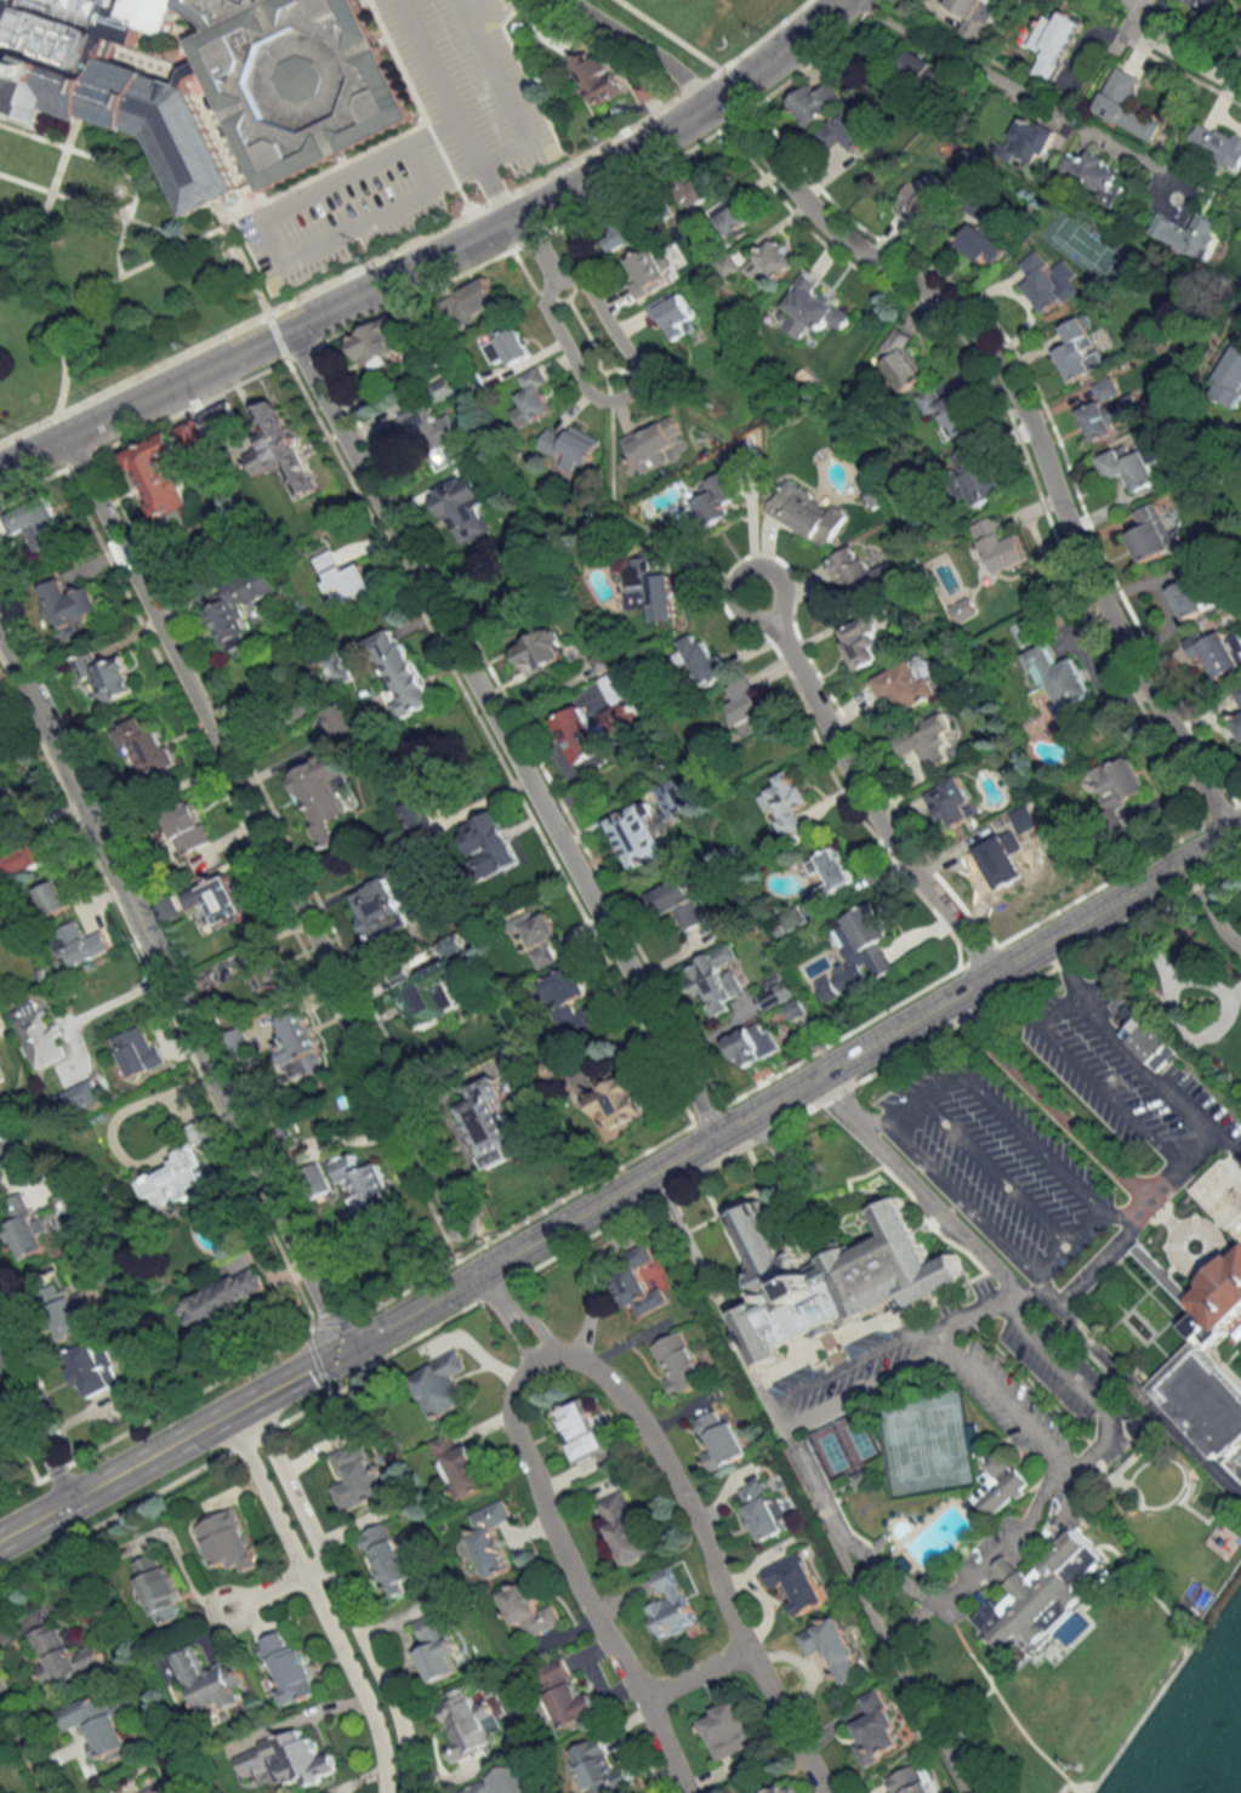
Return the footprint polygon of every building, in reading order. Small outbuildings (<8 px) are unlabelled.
[(7,92),(7,95),(10,95),(6,107),(41,118),(45,108),(47,109),(47,106),(79,116),(80,112),(125,126),(125,125),(144,131),(183,212),(212,198),(235,187),(187,85),(184,85),(176,81),(143,70),(144,68),(102,55),(109,33),(132,40),(137,23),(166,33),(177,0),(0,0),(0,90),(7,92)] [(204,19),(177,0),(355,0),(411,116),(261,188),(203,67),(198,57),(188,36),(207,27),(204,19)] [(988,18),(998,22),(1002,12),(990,6),(993,0),(949,0),(946,5),(966,14),(959,32),(978,41),(988,18)] [(1224,22),(1235,0),(1179,0),(1224,22)] [(1082,22),(1061,11),(1056,21),(1044,15),(1029,47),(1044,54),(1034,74),(1052,83),(1082,22)] [(898,70),(941,93),(953,73),(910,49),(898,70)] [(625,91),(603,54),(594,60),(589,51),(571,61),(597,107),(625,91)] [(176,81),(181,66),(198,57),(203,67),(188,74),(184,85),(176,81)] [(1138,77),(1116,67),(1094,112),(1153,141),(1162,122),(1125,104),(1138,77)] [(829,84),(819,93),(811,83),(788,102),(810,128),(843,100),(829,84)] [(815,138),(839,166),(871,139),(847,111),(815,138)] [(1002,152),(1039,168),(1056,130),(1019,114),(1002,152)] [(1234,167),(1240,154),(1240,141),(1201,121),(1189,145),(1234,167)] [(1084,161),(1070,153),(1058,176),(1115,208),(1126,187),(1117,182),(1124,169),(1090,150),(1084,161)] [(685,207),(714,197),(703,166),(674,176),(685,207)] [(897,212),(939,232),(950,209),(908,189),(897,212)] [(752,227),(732,197),(708,213),(728,243),(752,227)] [(1151,235),(1208,261),(1224,224),(1201,213),(1193,229),(1161,214),(1151,235)] [(613,253),(642,236),(631,215),(601,232),(613,253)] [(956,245),(992,270),(1009,246),(973,221),(956,245)] [(764,267),(776,280),(796,262),(774,239),(743,268),(753,278),(764,267)] [(629,254),(634,292),(669,287),(666,268),(667,268),(665,249),(629,254)] [(1079,291),(1069,275),(1060,281),(1038,249),(1019,263),(1030,280),(1024,284),(1044,315),(1079,291)] [(727,280),(741,267),(729,254),(715,265),(727,280)] [(851,316),(815,294),(822,283),(802,272),(781,307),(793,314),(783,329),(800,339),(808,325),(820,333),(827,321),(842,330),(851,316)] [(458,324),(501,303),(489,280),(446,300),(458,324)] [(673,340),(698,327),(679,291),(654,304),(673,340)] [(1072,383),(1109,365),(1084,316),(1061,327),(1070,344),(1056,351),(1072,383)] [(350,336),(368,374),(391,363),(388,356),(401,349),(387,319),(350,336)] [(531,354),(517,328),(485,345),(494,362),(505,356),(511,365),(531,354)] [(905,345),(911,341),(903,329),(873,350),(902,392),(926,376),(905,345)] [(1219,384),(1213,396),(1238,409),(1240,403),(1240,338),(1238,336),(1215,381),(1219,384)] [(518,376),(525,389),(516,393),(522,404),(511,410),(519,426),(550,411),(539,390),(547,386),(537,367),(518,376)] [(463,392),(455,374),(429,385),(436,403),(463,392)] [(321,488),(276,399),(256,409),(271,439),(242,453),(255,479),(285,464),(302,498),(321,488)] [(201,416),(214,438),(242,422),(230,400),(201,416)] [(1095,443),(1117,433),(1102,400),(1080,410),(1095,443)] [(462,439),(450,413),(436,419),(429,404),(400,418),(419,459),(462,439)] [(210,438),(196,416),(176,429),(190,451),(210,438)] [(623,437),(638,473),(675,457),(670,445),(681,440),(671,417),(623,437)] [(577,460),(588,465),(600,439),(570,425),(566,435),(549,427),(537,451),(574,468),(577,460)] [(195,515),(174,457),(181,455),(173,432),(127,449),(156,529),(195,515)] [(1099,457),(1108,481),(1128,473),(1134,491),(1157,483),(1142,441),(1099,457)] [(984,442),(953,455),(974,507),(1005,494),(984,442)] [(707,482),(713,491),(679,513),(694,537),(730,513),(724,505),(742,494),(726,470),(707,482)] [(435,491),(462,546),(492,532),(480,506),(489,501),(475,472),(435,491)] [(823,550),(848,514),(832,502),(829,506),(788,477),(766,509),(823,550)] [(66,538),(48,497),(2,516),(11,537),(26,531),(35,551),(66,538)] [(1142,564),(1182,546),(1161,501),(1134,513),(1141,528),(1128,534),(1142,564)] [(971,526),(989,569),(1026,554),(1018,534),(1006,539),(997,516),(971,526)] [(894,581),(887,563),(869,571),(858,546),(832,558),(850,600),(894,581)] [(316,559),(337,608),(377,591),(365,564),(346,572),(337,550),(316,559)] [(651,620),(672,619),(671,571),(658,571),(658,557),(626,558),(628,609),(651,609),(651,620)] [(282,590),(271,565),(225,586),(229,595),(207,605),(232,660),(260,647),(243,608),(282,590)] [(1171,587),(1184,620),(1217,607),(1204,574),(1171,587)] [(103,611),(91,585),(71,595),(64,579),(43,588),(63,630),(103,611)] [(888,654),(871,616),(838,631),(856,669),(888,654)] [(1240,633),(1228,639),(1221,626),(1186,643),(1194,660),(1205,654),(1217,679),(1240,668),(1240,636),(1240,633)] [(398,627),(369,641),(405,717),(435,703),(398,627)] [(515,647),(531,676),(567,656),(551,627),(515,647)] [(680,642),(702,685),(729,671),(721,655),(713,659),(699,632),(680,642)] [(1075,658),(1059,665),(1049,644),(1032,652),(1059,710),(1093,694),(1075,658)] [(317,671),(303,678),(316,701),(356,679),(338,648),(312,662),(317,671)] [(122,655),(99,664),(94,652),(75,661),(84,682),(96,676),(108,703),(138,690),(122,655)] [(938,694),(921,657),(874,679),(892,716),(938,694)] [(630,694),(617,670),(599,680),(612,704),(630,694)] [(726,706),(741,728),(767,710),(746,678),(730,688),(737,698),(726,706)] [(1233,692),(1240,709),(1240,688),(1233,692)] [(325,709),(337,739),(356,731),(344,701),(325,709)] [(608,761),(584,705),(555,718),(580,773),(608,761)] [(179,766),(158,724),(150,728),(144,715),(113,730),(125,753),(134,748),(150,781),(179,766)] [(1233,719),(1240,737),(1240,715),(1233,719)] [(895,738),(902,755),(919,748),(928,769),(958,755),(941,717),(895,738)] [(9,758),(0,731),(0,761),(9,758)] [(350,816),(340,790),(351,786),(338,753),(293,770),(323,851),(343,844),(334,822),(350,816)] [(1093,772),(1110,810),(1147,793),(1129,755),(1093,772)] [(812,803),(793,768),(773,779),(777,786),(758,796),(766,812),(776,807),(781,817),(773,821),(783,839),(806,827),(797,811),(812,803)] [(979,813),(961,775),(927,791),(945,829),(979,813)] [(656,792),(672,820),(694,808),(678,780),(656,792)] [(632,871),(671,854),(647,800),(608,817),(632,871)] [(212,841),(195,806),(166,821),(183,855),(212,841)] [(498,810),(461,827),(487,880),(523,862),(498,810)] [(4,860),(13,878),(51,860),(38,831),(17,841),(22,851),(4,860)] [(978,847),(997,885),(1024,872),(1005,833),(978,847)] [(817,889),(821,898),(854,884),(838,847),(807,860),(811,869),(821,865),(829,884),(817,889)] [(185,894),(192,909),(207,902),(219,927),(249,914),(230,874),(185,894)] [(378,953),(406,942),(402,932),(411,928),(390,875),(352,891),(378,953)] [(659,889),(678,933),(706,921),(686,877),(659,889)] [(37,888),(48,916),(70,907),(58,879),(37,888)] [(165,922),(180,916),(172,894),(156,900),(165,922)] [(894,971),(881,942),(890,938),(875,904),(831,924),(849,964),(816,980),(826,1002),(894,971)] [(807,921),(798,906),(778,917),(787,932),(807,921)] [(537,967),(558,958),(550,940),(559,936),(548,912),(519,924),(537,967)] [(49,934),(60,959),(68,955),(73,966),(110,949),(101,929),(86,936),(79,921),(49,934)] [(712,1017),(734,1007),(731,1001),(744,994),(729,961),(737,957),(731,944),(687,965),(712,1017)] [(258,991),(281,984),(271,952),(247,959),(258,991)] [(416,1029),(462,1008),(451,984),(466,977),(457,955),(395,983),(416,1029)] [(589,994),(577,965),(540,981),(568,1043),(604,1028),(594,1006),(577,1014),(572,1002),(589,994)] [(806,1014),(788,975),(767,985),(770,991),(758,997),(765,1012),(784,1003),(791,1020),(806,1014)] [(11,1010),(35,1069),(66,1056),(41,997),(11,1010)] [(287,1066),(322,1050),(305,1011),(280,1022),(289,1043),(279,1048),(287,1066)] [(1159,1073),(1181,1051),(1142,1012),(1120,1034),(1159,1073)] [(727,1038),(742,1069),(780,1051),(765,1019),(727,1038)] [(113,1039),(130,1078),(165,1063),(147,1024),(113,1039)] [(259,1061),(243,1029),(224,1039),(240,1071),(259,1061)] [(606,1139),(652,1117),(631,1072),(585,1094),(606,1139)] [(69,1115),(101,1100),(92,1080),(59,1095),(69,1115)] [(499,1101),(506,1098),(501,1085),(459,1102),(485,1168),(511,1158),(507,1147),(516,1144),(499,1101)] [(17,1158),(8,1137),(1,1141),(0,1138),(0,1165),(17,1158)] [(198,1196),(194,1185),(205,1181),(191,1145),(170,1154),(176,1167),(141,1180),(154,1213),(198,1196)] [(336,1162),(363,1227),(401,1211),(381,1162),(364,1169),(357,1153),(336,1162)] [(1240,1238),(1240,1175),(1224,1159),(1193,1191),(1240,1238)] [(731,1304),(731,1303),(734,1302),(735,1303),(751,1294),(751,1293),(752,1293),(753,1293),(761,1290),(748,1264),(755,1262),(731,1214),(728,1217),(723,1207),(727,1206),(759,1189),(764,1199),(759,1200),(782,1245),(790,1241),(805,1271),(807,1271),(810,1271),(829,1263),(821,1248),(842,1237),(844,1242),(883,1222),(871,1199),(895,1185),(930,1252),(952,1240),(966,1267),(911,1294),(910,1292),(896,1299),(890,1287),(853,1307),(848,1298),(825,1309),(829,1315),(813,1324),(810,1317),(775,1336),(779,1344),(757,1355),(731,1304)] [(45,1249),(38,1234),(47,1230),(41,1217),(34,1220),(22,1193),(0,1203),(0,1215),(19,1260),(45,1249)] [(1188,1300),(1199,1311),(1186,1325),(1210,1349),(1240,1317),(1240,1245),(1188,1300)] [(627,1309),(636,1305),(640,1315),(669,1302),(662,1287),(649,1292),(639,1269),(655,1261),(648,1246),(606,1264),(627,1309)] [(199,1331),(246,1311),(241,1300),(266,1288),(257,1268),(185,1299),(199,1331)] [(88,1331),(82,1316),(90,1313),(83,1291),(69,1296),(67,1289),(45,1296),(61,1341),(88,1331)] [(707,1381),(683,1331),(651,1346),(675,1396),(707,1381)] [(82,1399),(120,1384),(105,1349),(95,1353),(91,1342),(63,1354),(82,1399)] [(1145,1384),(1213,1453),(1218,1448),(1222,1452),(1240,1434),(1240,1394),(1190,1342),(1145,1384)] [(456,1375),(468,1369),(459,1351),(409,1376),(431,1420),(469,1401),(456,1375)] [(579,1460),(606,1448),(584,1400),(558,1412),(579,1460)] [(725,1407),(698,1419),(709,1447),(703,1449),(711,1470),(746,1456),(725,1407)] [(969,1426),(973,1451),(982,1449),(978,1424),(969,1426)] [(471,1443),(458,1448),(452,1433),(432,1441),(456,1501),(488,1488),(471,1443)] [(385,1497),(365,1441),(331,1453),(342,1483),(333,1486),(343,1513),(385,1497)] [(989,1512),(1027,1480),(1015,1465),(1012,1469),(996,1451),(986,1450),(985,1459),(981,1462),(986,1467),(978,1474),(985,1481),(972,1492),(989,1512)] [(874,1481),(868,1470),(853,1477),(859,1489),(874,1481)] [(788,1529),(768,1478),(739,1489),(759,1541),(788,1529)] [(628,1489),(598,1500),(623,1566),(653,1555),(628,1489)] [(470,1514),(477,1531),(468,1535),(486,1579),(513,1568),(496,1526),(512,1520),(504,1500),(470,1514)] [(235,1561),(241,1573),(260,1564),(235,1507),(194,1525),(214,1570),(235,1561)] [(361,1534),(393,1599),(408,1592),(403,1582),(424,1572),(414,1552),(404,1558),(386,1521),(361,1534)] [(1069,1526),(1098,1555),(1071,1581),(1082,1593),(1070,1605),(1072,1606),(1051,1627),(1049,1626),(1030,1644),(1019,1632),(1001,1650),(968,1616),(974,1610),(973,1609),(984,1598),(985,1599),(1006,1579),(990,1563),(1002,1550),(1023,1571),(1069,1526)] [(764,1568),(774,1589),(786,1584),(800,1615),(828,1602),(805,1550),(764,1568)] [(132,1564),(158,1626),(186,1614),(161,1552),(132,1564)] [(648,1606),(662,1639),(697,1625),(672,1565),(651,1573),(663,1600),(648,1606)] [(515,1630),(526,1625),(530,1637),(562,1624),(554,1603),(539,1609),(528,1581),(500,1593),(515,1630)] [(443,1610),(416,1620),(426,1646),(417,1650),(430,1683),(456,1673),(450,1657),(460,1653),(443,1610)] [(797,1634),(808,1657),(825,1650),(843,1688),(866,1677),(837,1615),(797,1634)] [(1090,1623),(1080,1615),(1061,1637),(1071,1645),(1090,1623)] [(108,1664),(100,1643),(70,1654),(58,1622),(30,1632),(41,1663),(38,1664),(47,1687),(108,1664)] [(286,1707),(319,1693),(293,1627),(260,1641),(286,1707)] [(199,1711),(220,1702),(223,1710),(244,1701),(238,1687),(249,1683),(239,1659),(207,1673),(196,1645),(176,1653),(199,1711)] [(579,1697),(564,1658),(537,1669),(561,1729),(601,1713),(592,1691),(579,1697)] [(495,1744),(489,1730),(497,1727),(486,1700),(474,1705),(466,1686),(436,1698),(453,1738),(444,1742),(452,1762),(495,1744)] [(861,1697),(869,1717),(855,1723),(862,1740),(856,1742),(866,1765),(906,1748),(881,1688),(861,1697)] [(57,1710),(66,1732),(84,1725),(99,1764),(131,1752),(107,1690),(57,1710)] [(718,1761),(760,1743),(741,1698),(699,1716),(718,1761)] [(342,1772),(334,1752),(319,1758),(306,1725),(231,1753),(241,1778),(283,1763),(290,1783),(299,1779),(302,1787),(342,1772)] [(603,1736),(572,1748),(589,1792),(628,1792),(637,1790),(627,1764),(615,1769),(603,1736)] [(897,1792),(935,1792),(921,1762),(889,1776),(897,1792)] [(520,1763),(455,1792),(534,1792),(520,1763)] [(795,1782),(768,1792),(800,1792),(795,1782)] [(162,1784),(141,1792),(165,1792),(162,1784)]
